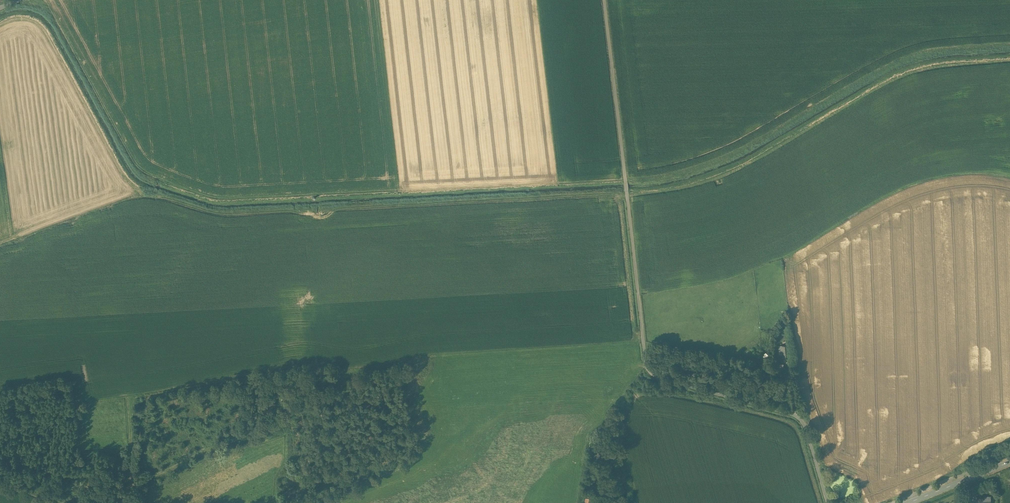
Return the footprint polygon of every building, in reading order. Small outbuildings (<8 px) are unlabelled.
[(789,347),(779,347),(779,356),(783,356),(783,360),(789,360),(789,347)] [(276,404),(269,400),(264,408),(271,412),(276,404)]
